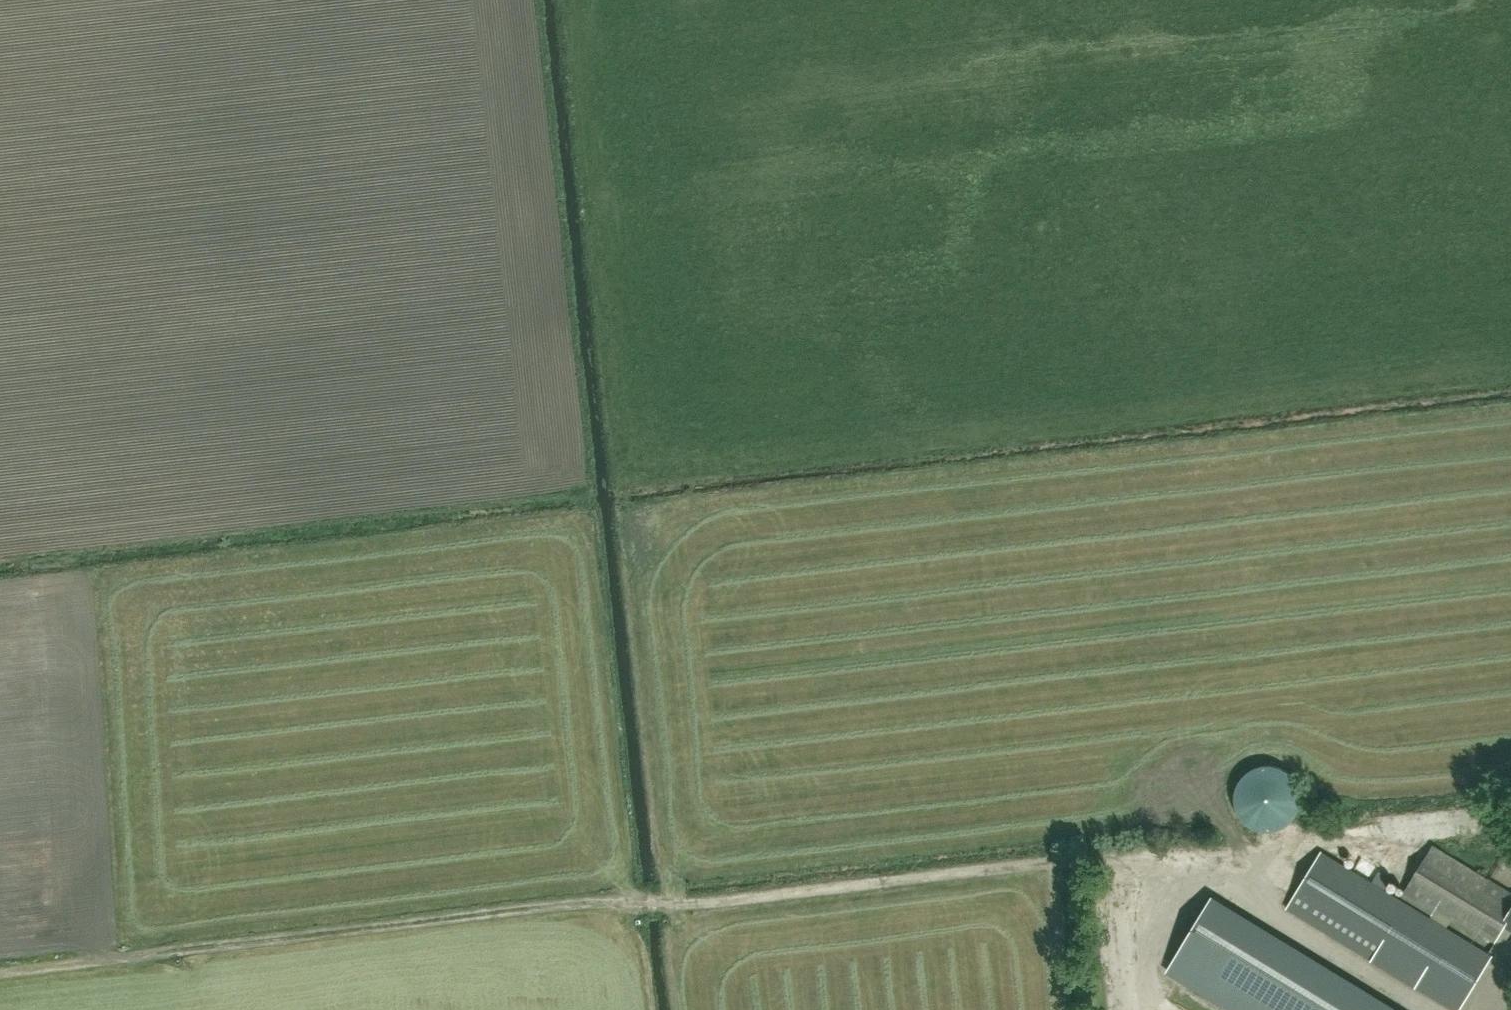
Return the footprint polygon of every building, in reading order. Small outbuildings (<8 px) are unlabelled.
[(1236,789),(1235,799),(1236,809),(1240,818),(1247,825),(1256,830),(1266,832),(1276,831),(1285,827),(1292,821),(1298,813),(1301,803),(1300,793),(1297,784),(1291,776),(1283,770),(1274,767),(1264,766),(1255,768),(1247,773),(1240,781),(1236,789)] [(1292,901),(1287,909),(1373,961),(1454,1009),(1460,1009),(1492,957),(1463,939),(1446,929),(1448,924),(1432,915),(1430,919),(1370,882),(1321,853),(1292,901)] [(1402,896),(1432,915),(1448,924),(1453,915),(1481,932),(1502,898),(1428,854),(1407,888),(1402,896)] [(1171,970),(1237,1009),(1399,1009),(1214,898),(1171,970)]
